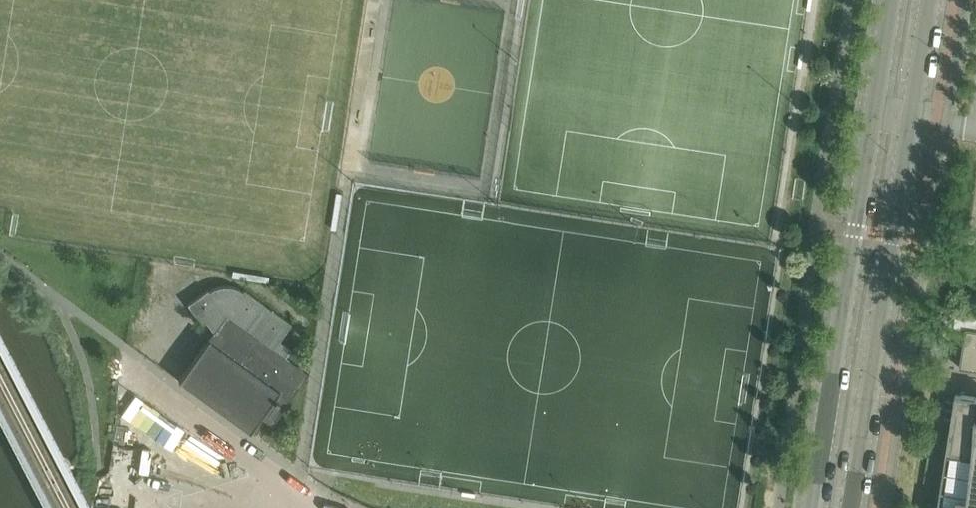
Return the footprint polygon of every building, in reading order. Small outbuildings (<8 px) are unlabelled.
[(187,304),(202,324),(202,325),(209,319),(216,328),(178,381),(179,382),(180,381),(249,430),(248,431),(249,432),(260,417),(271,425),(308,373),(307,373),(284,357),(290,349),(278,341),(291,323),(271,309),(270,310),(263,305),(264,304),(244,289),(242,291),(238,289),(233,287),(228,286),(223,286),(218,287),(209,291),(208,289),(187,304)] [(956,309),(954,325),(975,329),(975,312),(956,309)] [(960,367),(975,370),(975,329),(966,328),(960,367)] [(956,393),(938,507),(975,507),(975,396),(956,393)]
